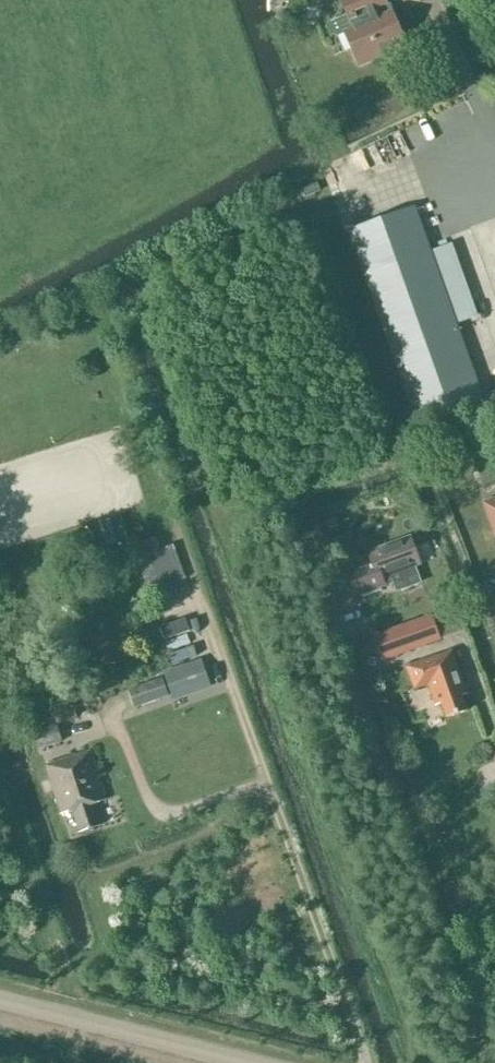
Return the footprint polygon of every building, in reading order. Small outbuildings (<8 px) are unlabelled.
[(331,21),(329,26),(332,33),(337,35),(347,30),(361,62),(404,44),(386,3),(385,3),(383,0),(344,0),(350,13),(331,21)] [(364,272),(417,423),(483,400),(429,249),(364,272)] [(320,530),(303,535),(309,552),(325,547),(320,530)] [(415,565),(421,563),(411,536),(369,552),(373,564),(349,573),(356,593),(384,583),(382,577),(391,574),(395,586),(401,589),(417,583),(419,578),(415,565)] [(138,561),(150,594),(185,582),(173,549),(138,561)] [(485,598),(494,625),(494,595),(485,598)] [(383,660),(440,640),(432,618),(375,638),(383,660)] [(184,619),(159,628),(164,640),(188,631),(184,619)] [(458,685),(464,683),(452,650),(407,666),(415,688),(429,683),(436,705),(442,703),(447,717),(467,710),(458,685)] [(174,701),(212,687),(201,658),(163,672),(174,701)] [(135,707),(169,696),(163,678),(129,689),(135,707)] [(65,747),(62,740),(57,724),(32,732),(40,756),(65,747)] [(95,802),(106,799),(90,750),(46,765),(61,813),(73,809),(80,831),(101,824),(95,802)]
